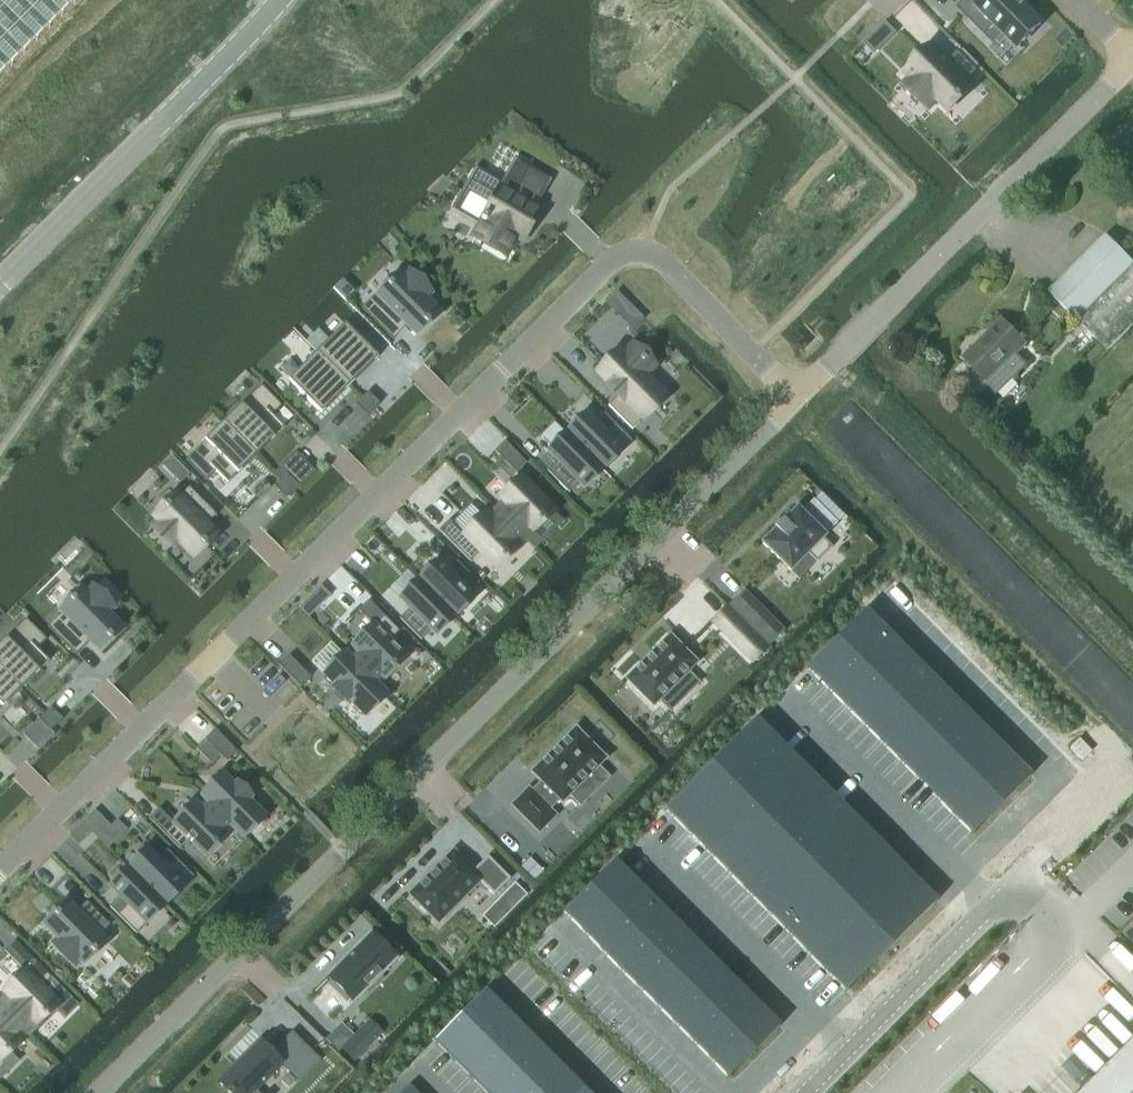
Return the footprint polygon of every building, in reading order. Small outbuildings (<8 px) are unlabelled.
[(75,0),(0,0),(0,75),(75,0)] [(956,7),(993,44),(1004,33),(1018,47),(1041,23),(1018,0),(964,0),(956,7)] [(912,78),(906,85),(915,94),(929,108),(938,98),(949,110),(959,100),(960,101),(964,98),(963,97),(973,87),(967,81),(977,71),(958,51),(948,62),(944,58),(933,46),(928,51),(906,72),(912,78)] [(477,169),(466,188),(467,188),(493,204),(481,224),(474,237),(505,255),(516,235),(522,239),(534,219),(537,214),(538,211),(537,210),(532,208),(535,203),(517,192),(530,169),(516,161),(503,184),(477,169)] [(1078,321),(1110,353),(1132,329),(1132,265),(1104,236),(1049,292),(1078,321)] [(376,293),(361,308),(392,339),(407,325),(417,334),(439,312),(426,298),(432,293),(409,270),(403,276),(400,273),(378,295),(376,293)] [(617,293),(605,304),(619,318),(630,307),(617,293)] [(1061,305),(1053,312),(1060,320),(1068,312),(1061,305)] [(1001,319),(962,359),(997,394),(1026,365),(1015,354),(1026,343),(1001,319)] [(345,324),(317,352),(350,385),(378,357),(345,324)] [(620,350),(597,373),(604,379),(609,384),(608,385),(618,395),(608,405),(632,429),(646,415),(666,396),(661,391),(646,376),(653,368),(631,346),(623,353),(620,350)] [(317,352),(288,381),(321,414),(346,389),(350,385),(317,352)] [(261,385),(223,423),(256,456),(285,427),(272,415),(282,406),(261,385)] [(368,391),(362,398),(374,410),(380,404),(368,391)] [(362,398),(355,404),(368,416),(374,410),(362,398)] [(586,414),(567,433),(603,469),(632,441),(605,414),(595,424),(586,414)] [(223,423),(186,460),(206,481),(215,472),(228,484),(256,456),(223,423)] [(557,461),(548,471),(569,493),(579,483),(584,488),(603,469),(567,433),(548,452),(557,461)] [(505,441),(494,451),(516,473),(526,462),(505,441)] [(183,469),(174,478),(180,483),(189,474),(184,468),(183,469)] [(286,473),(280,479),(292,491),(298,485),(286,473)] [(505,503),(497,511),(524,538),(528,534),(553,510),(553,509),(542,498),(522,478),(501,499),(505,503)] [(280,479),(273,485),(286,497),(292,491),(280,479)] [(158,520),(152,526),(175,549),(180,544),(193,557),(216,535),(207,525),(217,515),(189,486),(179,496),(177,494),(154,517),(158,520)] [(797,509),(763,543),(790,571),(807,553),(816,562),(832,547),(823,538),(825,536),(824,536),(837,523),(814,499),(800,512),(797,509)] [(449,520),(439,530),(470,561),(479,551),(495,567),(524,538),(497,511),(489,518),(485,515),(464,535),(449,520)] [(438,562),(419,580),(455,617),(474,598),(469,593),(479,583),(457,561),(447,571),(438,562)] [(409,608),(400,618),(421,641),(431,631),(436,636),(455,617),(419,580),(400,599),(409,608)] [(62,612),(48,627),(76,655),(90,640),(100,650),(109,640),(122,627),(109,614),(115,608),(92,585),(86,591),(83,588),(60,610),(62,612)] [(321,585),(314,592),(324,602),(330,595),(321,585)] [(744,591),(729,605),(742,618),(757,604),(744,591)] [(349,657),(349,658),(377,686),(377,685),(405,657),(389,641),(399,631),(368,600),(358,610),(374,625),(353,646),(357,650),(349,657)] [(729,605),(710,624),(750,664),(759,656),(769,645),(757,633),(742,618),(729,605)] [(863,608),(805,666),(968,830),(1026,772),(863,608)] [(0,645),(0,668),(21,689),(49,661),(37,649),(47,639),(26,619),(0,645)] [(771,619),(757,633),(769,645),(779,636),(784,631),(771,619)] [(670,635),(626,679),(653,706),(660,700),(670,710),(684,696),(674,686),(697,663),(670,635)] [(346,653),(325,674),(336,686),(333,689),(347,703),(350,700),(365,716),(386,695),(377,685),(377,686),(349,658),(349,657),(346,653)] [(288,658),(278,668),(300,690),(310,680),(288,658)] [(21,689),(0,668),(0,710),(21,689)] [(51,707),(45,713),(57,725),(63,719),(51,707)] [(45,713),(39,719),(51,731),(57,725),(45,713)] [(754,717),(663,808),(842,986),(932,896),(754,717)] [(529,788),(512,805),(539,832),(556,815),(549,809),(559,800),(562,803),(570,795),(598,767),(607,759),(576,728),(531,772),(541,782),(532,791),(529,788)] [(215,729),(205,739),(226,761),(236,751),(215,729)] [(1079,739),(1070,748),(1082,760),(1090,751),(1079,739)] [(223,775),(202,796),(206,800),(207,799),(235,826),(234,827),(243,837),(264,816),(249,800),(251,797),(237,783),(234,786),(223,775)] [(159,808),(149,818),(180,849),(190,840),(205,855),(234,827),(235,826),(207,799),(206,800),(199,807),(195,803),(174,824),(159,808)] [(110,827),(94,810),(83,822),(92,831),(109,848),(127,830),(117,820),(110,827)] [(83,822),(76,828),(85,838),(92,831),(83,822)] [(148,850),(129,869),(165,905),(194,876),(167,849),(157,859),(148,850)] [(453,851),(410,894),(438,922),(480,881),(494,895),(510,879),(488,856),(473,871),(453,851)] [(612,859),(561,910),(724,1073),(775,1022),(612,859)] [(119,897),(110,906),(137,933),(165,905),(129,869),(110,887),(119,897)] [(506,894),(496,903),(508,915),(517,906),(506,894)] [(67,902),(45,924),(58,938),(53,944),(75,966),(81,961),(84,964),(107,941),(100,935),(110,925),(86,902),(77,911),(67,902)] [(370,934),(328,976),(353,1001),(395,959),(370,934)] [(8,996),(1,1004),(28,1032),(41,1019),(53,1007),(65,1018),(78,1004),(51,977),(15,941),(5,950),(26,972),(5,992),(8,996)] [(434,1041),(486,1092),(590,1092),(486,989),(434,1041)] [(19,1061),(9,1051),(15,1045),(28,1032),(1,1004),(0,1005),(0,1079),(19,1061)] [(219,1082),(228,1091),(228,1092),(229,1092),(254,1092),(272,1074),(283,1064),(299,1080),(319,1060),(320,1061),(321,1060),(292,1031),(271,1052),(267,1049),(269,1047),(268,1045),(266,1047),(260,1041),(226,1074),(225,1072),(223,1074),(225,1076),(219,1082)] [(352,1038),(338,1051),(352,1065),(365,1051),(352,1038)] [(1079,1092),(1132,1092),(1132,1039),(1079,1092)]
